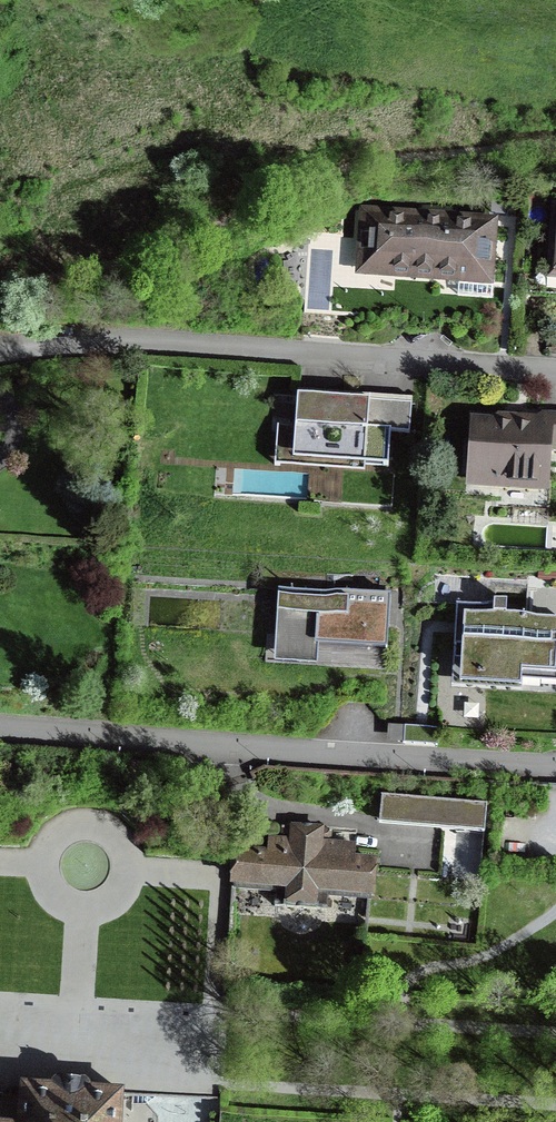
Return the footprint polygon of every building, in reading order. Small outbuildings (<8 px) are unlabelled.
[(367,216),(363,268),(424,273),(428,221),(367,216)] [(490,226),(428,221),(424,273),(459,276),(458,294),(491,297),(493,270),(486,270),(490,226)] [(412,404),(298,395),(293,459),(371,465),(388,466),(390,439),(409,440),(412,404)] [(498,475),(497,482),(526,484),(544,486),(546,450),(555,451),(555,416),(543,415),(542,427),(528,426),(526,420),(520,419),(515,422),(514,429),(503,428),(504,424),(476,422),(472,473),(498,475)] [(293,459),(295,426),(277,425),(275,465),(370,472),(371,465),(293,459)] [(544,486),(526,484),(524,509),(548,511),(551,483),(544,482),(544,486)] [(284,634),(387,641),(390,596),(279,589),(279,591),(287,591),(284,634)] [(287,591),(279,591),(274,662),(386,669),(387,641),(284,634),(287,591)] [(555,621),(555,596),(526,594),(525,618),(555,621)] [(502,675),(503,662),(520,663),(519,672),(555,675),(555,621),(525,618),(506,617),(507,603),(494,602),(494,606),(457,604),(455,623),(464,623),(462,647),(462,658),(461,672),(502,675)] [(454,647),(462,647),(464,623),(455,623),(454,647)] [(461,672),(462,658),(453,658),(452,685),(522,689),(522,679),(555,681),(555,675),(519,672),(520,663),(503,662),(502,675),(461,672)] [(387,742),(402,743),(403,727),(388,726),(387,742)] [(383,783),(382,794),(487,803),(488,792),(383,783)] [(487,803),(382,794),(379,824),(484,833),(487,803)] [(269,854),(237,851),(236,863),(234,887),(276,891),(275,906),(327,910),(328,895),(370,898),(373,863),(353,861),(354,848),(320,845),(320,841),(321,830),(282,826),(281,838),(292,839),(292,843),(270,841),(269,854)] [(321,830),(320,841),(331,842),(331,830),(321,830)] [(20,1077),(18,1119),(0,1118),(0,1121),(122,1121),(124,1084),(91,1082),(86,1076),(83,1075),(58,1074),(54,1076),(51,1079),(20,1077)]
